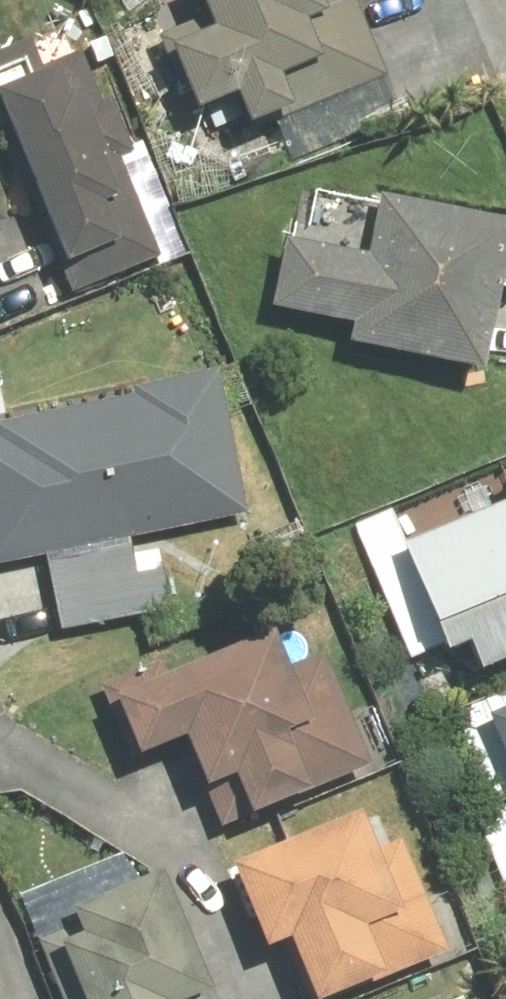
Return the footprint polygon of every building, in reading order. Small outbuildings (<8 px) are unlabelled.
[(191,22),(148,41),(181,116),(219,100),(236,139),(380,77),(348,3),(356,0),(181,0),(191,22)] [(0,50),(0,154),(61,300),(157,260),(59,26),(0,50)] [(496,228),(365,202),(354,260),(273,244),(259,311),(340,327),(336,349),(467,375),(496,228)] [(0,413),(0,565),(241,518),(212,371),(0,413)] [(385,553),(426,660),(446,652),(457,680),(505,661),(505,476),(489,483),(499,509),(385,553)] [(299,618),(96,702),(121,761),(167,742),(188,793),(215,782),(232,821),(361,767),(299,618)] [(470,719),(505,811),(505,705),(470,719)] [(216,869),(251,954),(270,946),(293,998),(328,998),(438,953),(392,843),(357,858),(340,817),(216,869)] [(143,878),(54,914),(61,930),(30,943),(53,998),(193,998),(143,878)]
